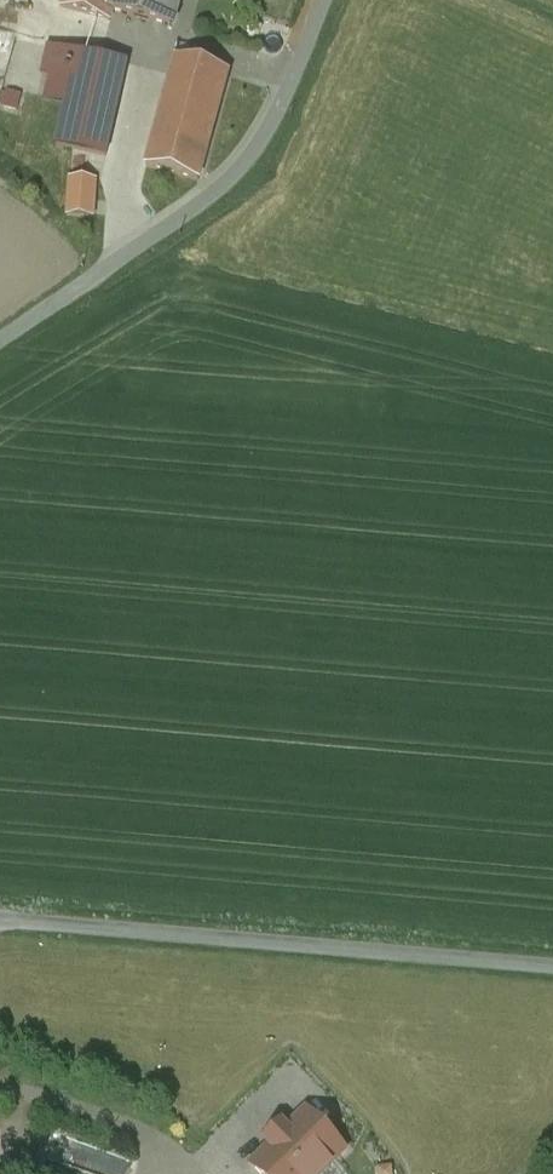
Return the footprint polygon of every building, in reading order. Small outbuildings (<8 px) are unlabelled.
[(60,9),(108,21),(107,22),(110,23),(113,12),(171,28),(179,0),(63,0),(60,9)] [(127,65),(48,48),(42,76),(71,82),(57,147),(106,158),(127,65)] [(228,73),(176,59),(146,168),(199,182),(228,73)] [(96,181),(69,179),(67,217),(94,218),(96,181)] [(345,1151),(307,1113),(288,1131),(282,1126),(265,1142),(270,1148),(251,1167),(258,1173),(322,1173),(345,1151)]
